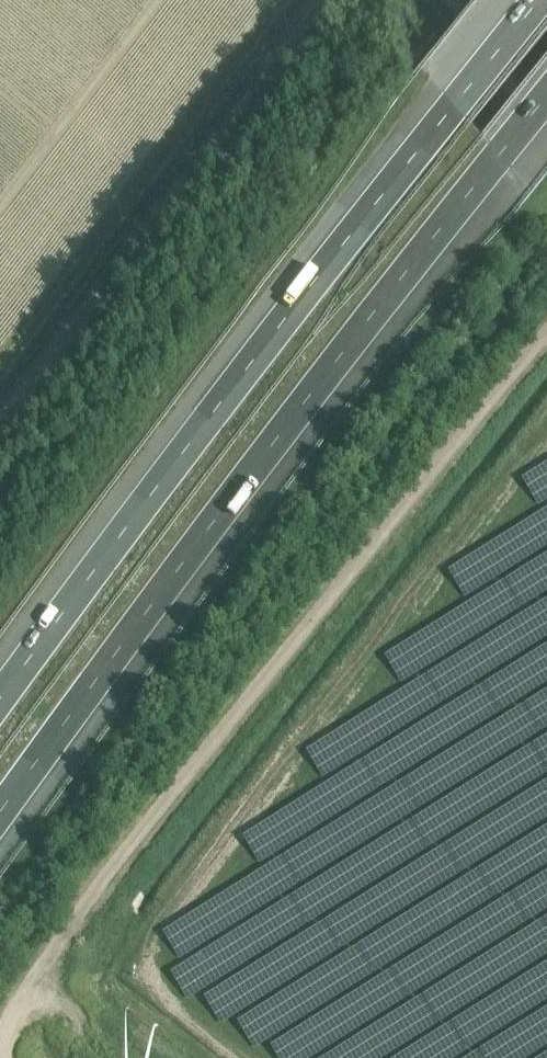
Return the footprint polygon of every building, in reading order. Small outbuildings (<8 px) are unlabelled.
[(422,201),(430,211),(447,199),(439,188),(422,201)]
